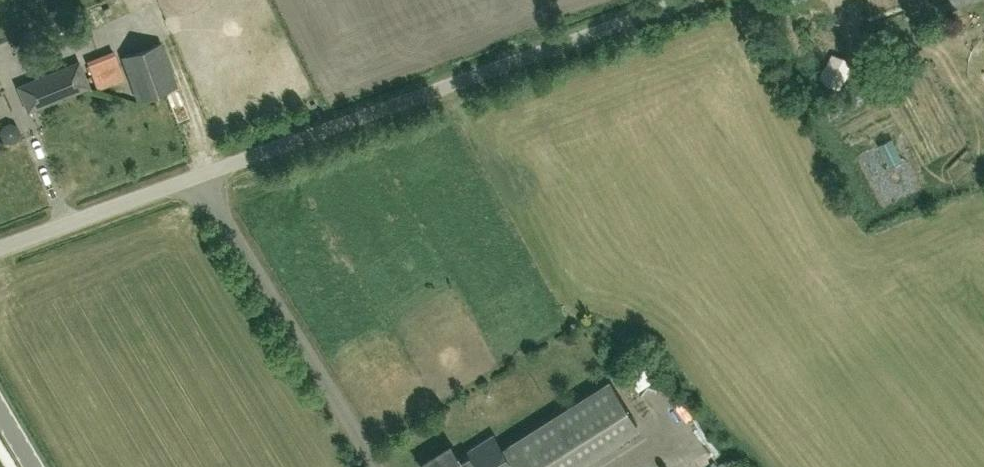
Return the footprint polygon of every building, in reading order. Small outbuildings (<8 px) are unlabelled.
[(967,0),(862,0),(872,27),(925,7),(925,6),(937,1),(941,10),(967,0)] [(138,100),(177,86),(161,42),(123,56),(138,100)] [(113,51),(87,62),(95,80),(121,70),(113,51)] [(78,62),(19,86),(28,110),(88,85),(78,62)] [(636,424),(610,381),(493,453),(485,440),(458,456),(450,444),(420,462),(423,466),(567,466),(636,424)]
